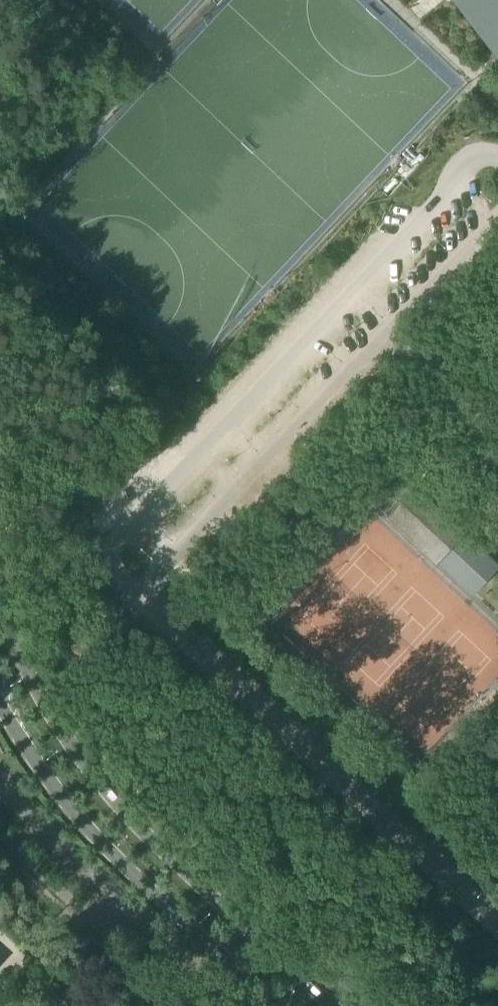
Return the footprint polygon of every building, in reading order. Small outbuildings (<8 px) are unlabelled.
[(497,52),(497,0),(457,0),(497,52)] [(436,558),(463,528),(475,515),(429,471),(389,514),(436,558)] [(495,565),(463,535),(438,561),(439,561),(471,591),(495,565)]
